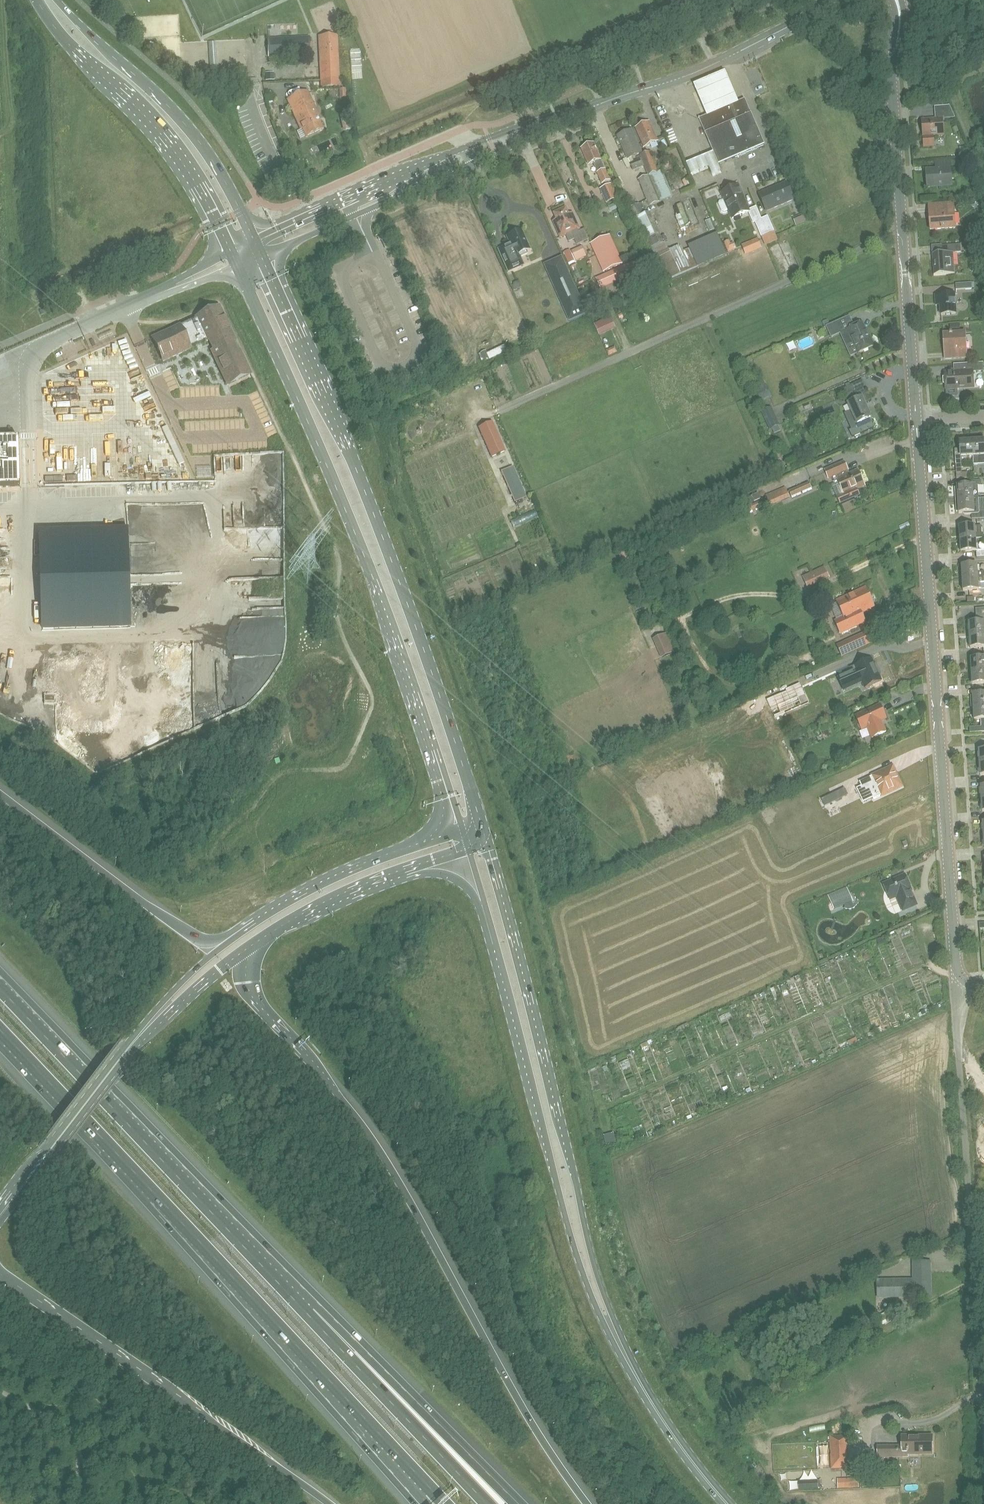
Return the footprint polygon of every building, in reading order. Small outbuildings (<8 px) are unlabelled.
[(319,36),(321,80),(321,88),(340,87),(339,79),(337,35),(319,36)] [(267,39),(268,57),(310,54),(309,37),(267,39)] [(306,136),(322,129),(316,116),(318,115),(307,91),(288,100),(299,124),(301,123),(306,136)] [(745,99),(732,105),(733,107),(713,116),(712,113),(699,119),(719,165),(765,145),(745,99)] [(933,146),(933,136),(943,135),(942,119),(955,118),(949,105),(934,106),(935,119),(922,120),(923,137),(924,147),(933,146)] [(636,128),(645,147),(658,141),(649,122),(636,128)] [(641,152),(631,130),(618,136),(628,159),(641,152)] [(589,165),(593,163),(600,159),(593,143),(582,149),(589,165)] [(640,155),(641,158),(648,175),(657,171),(650,151),(640,155)] [(600,159),(593,163),(602,183),(610,180),(600,159)] [(633,171),(642,167),(643,167),(639,159),(629,163),(633,171)] [(935,171),(926,171),(927,187),(952,186),(950,162),(934,163),(935,171)] [(648,206),(673,197),(662,170),(638,180),(648,206)] [(759,194),(766,211),(793,200),(786,183),(759,194)] [(617,198),(613,189),(611,184),(600,189),(606,203),(617,198)] [(724,213),(729,211),(732,218),(749,211),(738,186),(721,193),(722,194),(723,193),(726,199),(719,202),(719,204),(722,211),(724,213)] [(953,203),(938,204),(938,213),(929,213),(930,229),(955,227),(953,203)] [(649,250),(664,243),(650,212),(644,215),(640,204),(630,207),(635,219),(648,249),(649,250)] [(577,245),(589,240),(584,229),(579,232),(578,230),(580,229),(573,212),(569,214),(566,208),(553,214),(556,220),(552,222),(559,239),(567,236),(569,242),(575,239),(577,245)] [(768,216),(761,219),(767,234),(774,232),(768,216)] [(705,222),(709,232),(715,230),(710,219),(705,222)] [(767,234),(761,219),(754,221),(761,237),(767,234)] [(498,249),(501,258),(508,272),(524,265),(520,256),(527,253),(526,251),(530,249),(521,229),(506,236),(510,244),(498,249)] [(623,263),(610,235),(590,243),(603,272),(623,263)] [(741,245),(742,247),(745,255),(762,248),(758,239),(758,238),(741,245)] [(665,242),(664,243),(649,250),(663,282),(698,266),(690,248),(672,256),(669,249),(668,249),(665,242)] [(941,253),(932,253),(933,275),(955,274),(953,252),(961,252),(961,244),(941,246),(941,253)] [(570,250),(564,253),(568,263),(575,261),(570,250)] [(637,272),(632,262),(596,278),(600,288),(637,272)] [(587,314),(567,268),(549,276),(570,322),(587,314)] [(515,285),(512,287),(514,291),(522,288),(519,282),(514,284),(515,285)] [(597,291),(585,297),(592,311),(604,305),(597,291)] [(954,294),(935,295),(936,311),(940,310),(940,315),(955,314),(954,294)] [(211,351),(227,385),(250,374),(239,351),(237,352),(232,343),(235,342),(219,308),(152,339),(163,362),(210,341),(214,350),(211,351)] [(594,324),(599,335),(616,328),(611,317),(594,324)] [(839,320),(826,326),(830,335),(843,329),(839,320)] [(863,323),(844,331),(846,336),(844,336),(848,345),(854,343),(858,353),(874,346),(874,345),(875,343),(874,339),(871,338),(871,337),(869,338),(863,323)] [(966,333),(942,335),(944,358),(967,356),(966,333)] [(490,358),(486,350),(480,353),(483,361),(490,358)] [(954,372),(944,372),(945,389),(965,388),(975,387),(974,372),(981,372),(980,363),(965,364),(966,371),(964,371),(954,372)] [(755,391),(752,393),(755,399),(759,397),(760,400),(771,395),(767,385),(765,386),(763,381),(757,384),(759,389),(755,391)] [(846,388),(843,389),(846,396),(851,393),(852,395),(855,401),(849,404),(852,411),(847,413),(847,415),(851,424),(853,425),(855,428),(849,430),(853,438),(875,428),(871,418),(865,405),(871,400),(863,389),(865,387),(862,381),(850,386),(849,384),(845,386),(846,388)] [(492,422),(479,428),(492,457),(505,451),(492,422)] [(0,438),(0,487),(19,487),(18,438),(0,438)] [(962,473),(961,457),(973,457),(972,440),(960,441),(960,449),(955,449),(955,464),(956,464),(956,479),(968,478),(967,473),(962,473)] [(973,457),(974,465),(979,465),(979,456),(983,456),(983,440),(972,440),(973,457)] [(844,461),(824,469),(828,479),(837,475),(849,470),(844,461)] [(501,471),(514,503),(522,499),(508,468),(501,471)] [(844,494),(837,497),(840,504),(860,496),(857,488),(864,485),(858,470),(850,474),(849,470),(837,475),(838,479),(844,494)] [(958,493),(958,500),(979,498),(978,485),(982,485),(982,478),(967,479),(967,485),(957,486),(957,487),(955,487),(955,493),(958,493)] [(810,482),(790,491),(792,496),(813,487),(810,482)] [(785,486),(766,495),(771,506),(790,497),(785,486)] [(758,494),(752,497),(754,502),(761,500),(758,494)] [(958,500),(958,505),(956,505),(957,511),(959,511),(959,512),(963,512),(965,514),(975,513),(975,518),(983,518),(983,498),(979,498),(958,500)] [(760,502),(744,509),(747,514),(763,507),(760,502)] [(982,532),(982,525),(960,526),(960,539),(976,538),(983,537),(983,532),(982,532)] [(976,538),(960,539),(961,551),(977,550),(976,538)] [(983,576),(983,571),(978,571),(978,564),(962,565),(963,578),(983,576)] [(802,576),(803,577),(807,587),(830,577),(824,566),(802,576)] [(963,578),(963,590),(979,589),(979,582),(983,582),(983,576),(963,578)] [(866,588),(837,601),(844,617),(835,621),(840,633),(857,625),(856,623),(864,619),(861,612),(874,606),(866,588)] [(983,616),(983,608),(975,608),(976,617),(983,616)] [(983,635),(983,616),(976,617),(976,622),(969,622),(970,635),(983,635)] [(843,657),(851,653),(875,642),(870,629),(837,644),(843,657)] [(970,635),(970,647),(983,646),(983,635),(970,635)] [(983,670),(983,658),(971,659),(972,671),(983,670)] [(856,670),(836,679),(842,692),(862,683),(865,689),(881,681),(878,675),(881,674),(876,664),(874,665),(871,659),(854,666),(856,670)] [(972,671),(973,684),(983,683),(983,670),(972,671)] [(771,709),(777,706),(781,715),(785,713),(801,706),(808,703),(805,697),(798,700),(794,690),(787,693),(767,701),(771,709)] [(983,707),(983,694),(973,694),(973,696),(971,696),(971,702),(974,702),(974,707),(983,707)] [(856,716),(862,728),(867,726),(872,737),(886,731),(883,725),(880,720),(886,717),(880,705),(856,716)] [(974,707),(974,720),(981,719),(981,732),(983,732),(983,707),(974,707)] [(885,772),(860,783),(863,789),(870,790),(874,801),(903,788),(897,774),(888,778),(885,772)] [(844,789),(839,791),(842,798),(847,796),(844,789)] [(832,794),(822,799),(824,805),(834,800),(832,794)] [(905,875),(884,884),(890,899),(897,895),(903,910),(916,904),(910,890),(911,889),(905,875)] [(853,901),(847,887),(828,894),(834,909),(853,901)] [(914,1280),(878,1281),(878,1297),(914,1296),(914,1298),(930,1298),(930,1262),(914,1262),(914,1280)] [(914,1280),(914,1265),(901,1265),(901,1280),(914,1280)] [(914,1298),(914,1296),(878,1297),(878,1314),(903,1314),(903,1307),(906,1307),(911,1303),(911,1299),(914,1299),(914,1298)] [(849,1444),(849,1435),(829,1436),(831,1469),(848,1468),(847,1444),(849,1444)] [(909,1454),(933,1454),(933,1435),(902,1435),(902,1446),(878,1446),(878,1457),(909,1457),(909,1454)] [(858,1478),(837,1479),(838,1488),(859,1488),(858,1478)] [(818,1488),(818,1481),(798,1482),(799,1489),(818,1488)]
